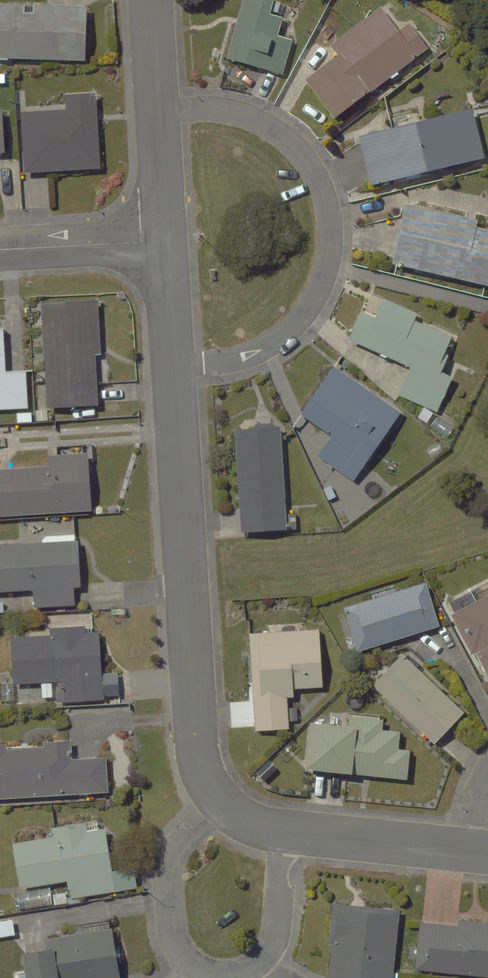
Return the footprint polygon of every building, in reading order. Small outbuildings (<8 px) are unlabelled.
[(82,58),(86,1),(63,0),(0,0),(0,54),(82,58)] [(226,54),(286,74),(309,7),(287,0),(245,0),(226,54)] [(334,50),(304,73),(334,112),(426,41),(406,16),(395,24),(379,3),(328,43),(334,50)] [(69,108),(21,111),(25,169),(101,165),(96,83),(67,84),(69,108)] [(472,104),(359,129),(370,180),(483,155),(472,104)] [(391,256),(487,280),(487,222),(404,201),(391,256)] [(362,306),(348,333),(409,364),(395,390),(421,403),(416,415),(430,422),(459,365),(446,359),(457,336),(415,315),(418,308),(384,291),(373,312),(362,306)] [(97,297),(41,299),(44,403),(97,401),(97,386),(107,386),(105,347),(98,347),(97,297)] [(0,323),(0,405),(28,404),(27,367),(6,367),(5,323),(0,323)] [(398,408),(331,363),(299,410),(331,432),(318,452),(353,476),(398,408)] [(288,521),(280,416),(230,419),(237,525),(288,521)] [(90,507),(87,449),(47,451),(48,459),(8,461),(9,465),(0,466),(0,511),(90,507)] [(0,538),(0,587),(16,587),(17,607),(74,604),(73,585),(83,584),(80,535),(0,538)] [(425,574),(341,600),(356,647),(439,621),(425,574)] [(452,614),(487,676),(487,594),(452,614)] [(258,629),(249,630),(253,726),(288,724),(287,694),(293,694),(293,686),(322,685),(320,625),(301,626),(300,620),(267,622),(268,629),(258,629)] [(9,679),(39,678),(40,695),(119,693),(119,669),(97,670),(96,626),(54,627),(54,633),(16,634),(16,645),(8,646),(9,679)] [(402,647),(372,681),(435,738),(465,705),(402,647)] [(310,715),(303,759),(409,774),(413,745),(398,743),(400,727),(382,724),(384,712),(348,707),(347,713),(332,711),(331,718),(310,715)] [(0,743),(0,795),(108,788),(106,755),(68,757),(67,732),(37,734),(38,741),(0,743)] [(18,882),(68,876),(70,893),(115,888),(107,823),(98,824),(97,814),(52,820),(53,833),(12,838),(18,882)] [(347,977),(386,977),(392,907),(331,902),(324,976),(347,977)] [(461,915),(461,924),(415,922),(413,971),(487,975),(487,917),(461,915)] [(24,940),(28,977),(122,977),(115,918),(58,924),(59,936),(24,940)]
